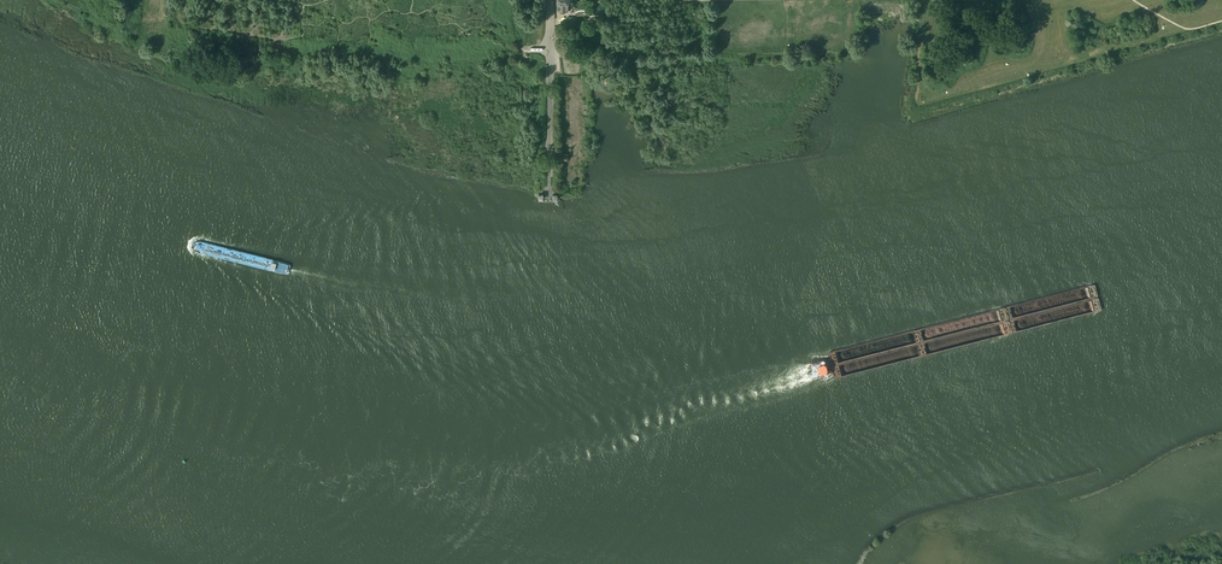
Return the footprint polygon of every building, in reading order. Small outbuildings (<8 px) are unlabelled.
[(568,11),(568,6),(567,6),(567,4),(557,4),(557,11),(560,11),(560,13),(564,13),(564,11),(568,11)]
